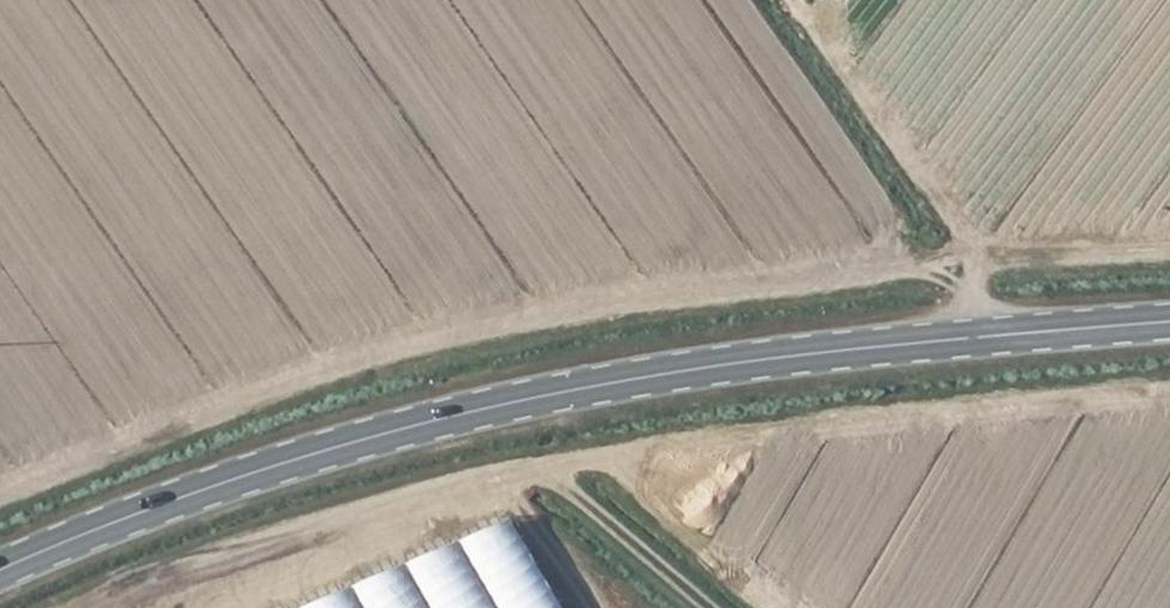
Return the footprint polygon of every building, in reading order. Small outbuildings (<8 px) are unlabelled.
[(290,607),(558,607),(504,518),(290,607)]
